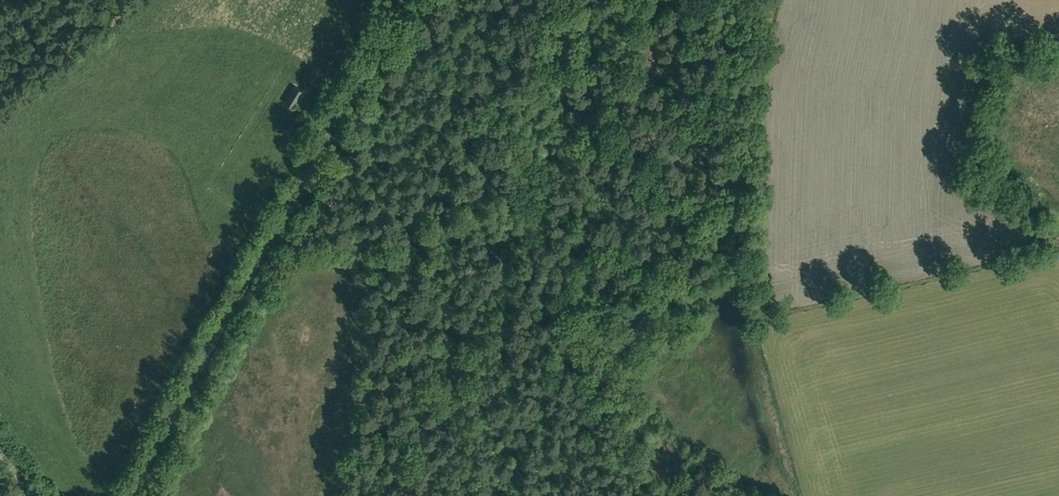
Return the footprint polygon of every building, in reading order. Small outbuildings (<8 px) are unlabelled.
[(305,92),(295,86),(285,102),(295,108),(305,92)]
